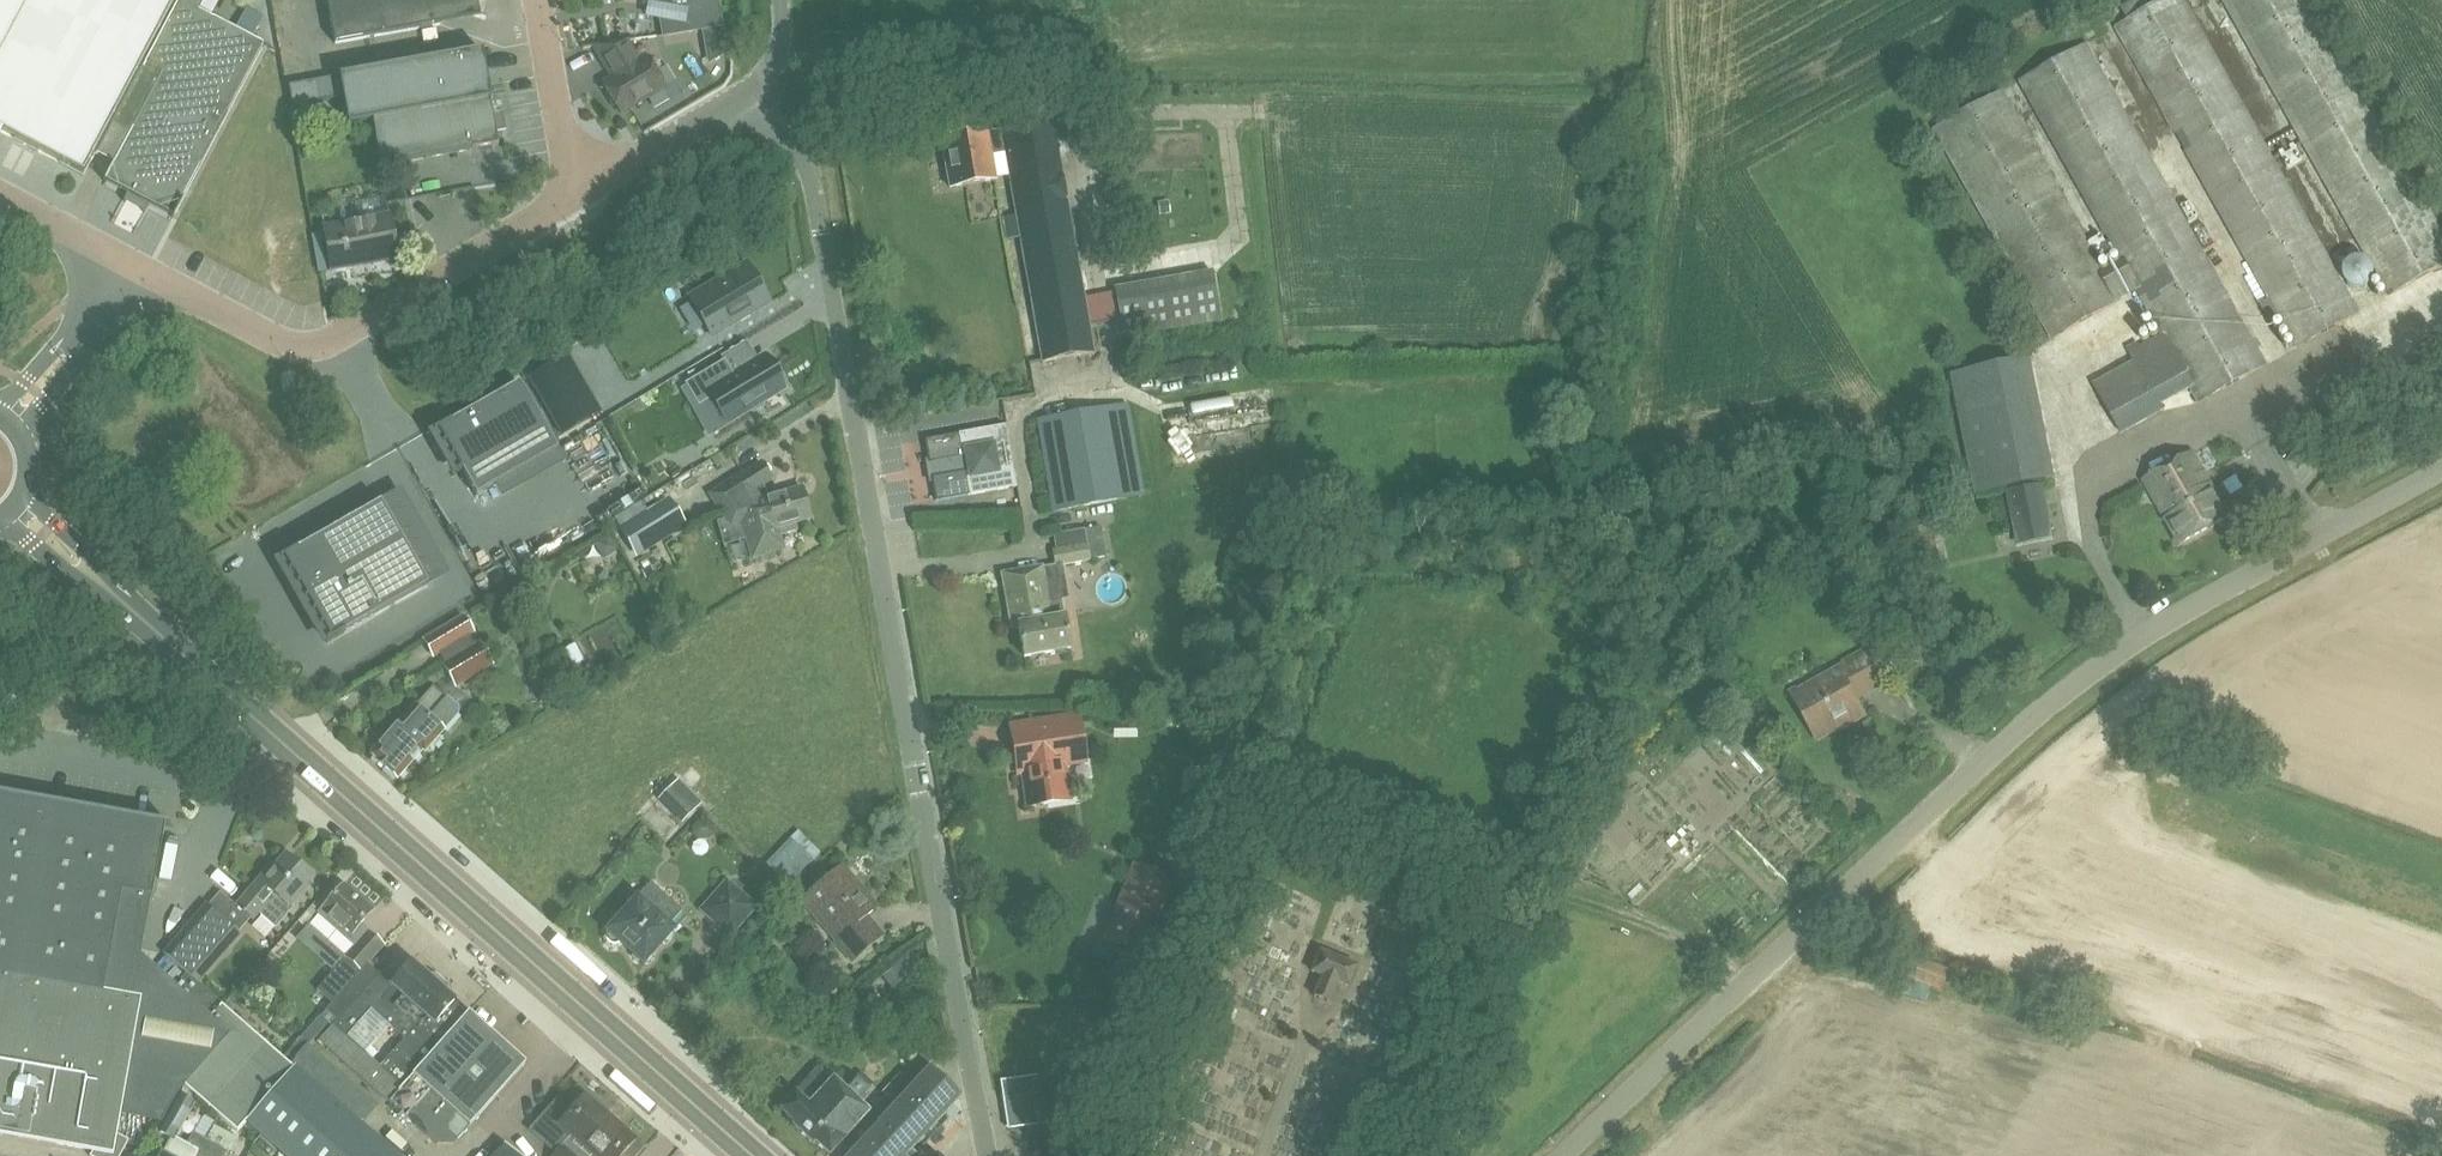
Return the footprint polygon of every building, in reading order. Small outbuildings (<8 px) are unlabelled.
[(10,42),(0,61),(0,131),(84,175),(176,0),(3,0),(10,42)] [(99,151),(116,160),(107,179),(129,191),(127,195),(149,207),(151,202),(174,215),(231,106),(265,43),(253,37),(236,28),(199,9),(183,0),(179,0),(159,39),(99,151)] [(199,9),(203,0),(183,0),(199,9)] [(336,43),(481,17),(479,4),(479,0),(328,0),(336,43)] [(727,54),(718,0),(656,0),(663,38),(702,31),(708,65),(727,54)] [(2346,292),(2346,289),(2184,0),(2131,0),(2121,6),(2129,20),(2116,27),(2285,327),(2286,325),(2298,346),(2357,313),(2346,292)] [(2377,274),(2379,273),(2391,294),(2441,265),(2441,229),(2313,0),(2222,0),(2377,274)] [(647,57),(640,62),(628,41),(636,40),(636,38),(584,47),(584,49),(595,47),(614,78),(604,83),(622,113),(665,87),(647,57)] [(2088,43),(2019,82),(2120,262),(2105,270),(2122,300),(2137,291),(2194,385),(2203,401),(2266,365),(2254,344),(2255,342),(2088,43)] [(382,166),(499,145),(482,50),(290,85),(294,107),(345,98),(350,123),(373,119),(382,166)] [(2004,90),(1934,129),(2053,340),(2122,301),(2122,300),(2105,270),(2004,90)] [(1054,126),(1002,135),(1005,154),(1043,362),(1095,353),(1054,126)] [(988,132),(942,140),(950,187),(996,179),(992,157),(1005,154),(1002,135),(989,137),(988,132)] [(181,221),(170,240),(285,301),(295,281),(281,202),(212,165),(181,222),(181,221)] [(405,199),(402,182),(391,184),(390,175),(379,177),(384,203),(405,199)] [(332,269),(398,257),(390,216),(325,227),(332,269)] [(747,264),(690,299),(712,335),(769,301),(747,264)] [(1124,338),(1222,321),(1213,271),(1115,288),(1124,338)] [(2134,362),(2094,384),(2109,411),(2111,410),(2123,431),(2163,408),(2161,404),(2194,385),(2161,335),(2129,353),(2134,362)] [(724,360),(685,384),(686,386),(699,406),(713,398),(728,422),(785,388),(775,372),(775,371),(770,363),(765,355),(758,359),(733,375),(724,360)] [(568,358),(531,380),(549,411),(586,388),(568,358)] [(557,451),(519,386),(439,432),(476,497),(557,451)] [(1054,512),(1144,495),(1128,404),(1038,420),(1054,512)] [(925,440),(936,501),(1017,487),(1006,425),(925,440)] [(679,460),(686,473),(707,461),(699,448),(679,460)] [(2181,544),(2229,516),(2193,454),(2145,482),(2181,544)] [(761,463),(711,494),(728,520),(738,517),(745,538),(747,537),(753,557),(783,548),(779,535),(797,530),(795,522),(811,517),(802,488),(768,498),(764,484),(771,479),(761,463)] [(2043,483),(2005,491),(2014,531),(2051,524),(2043,483)] [(637,554),(684,525),(668,500),(622,529),(637,554)] [(312,599),(408,542),(384,502),(288,557),(312,599)] [(1107,556),(1102,526),(1085,529),(1054,534),(1056,549),(1052,550),(1055,567),(1090,561),(1090,559),(1107,556)] [(432,584),(408,542),(312,599),(335,639),(432,584)] [(1017,613),(1020,629),(1025,658),(1071,649),(1062,601),(1048,603),(1042,568),(1003,575),(1010,614),(1017,613)] [(422,639),(434,658),(475,633),(464,614),(422,639)] [(477,643),(442,664),(456,688),(495,665),(480,641),(477,643)] [(1797,700),(1809,722),(1813,720),(1821,735),(1836,727),(1838,730),(1864,715),(1855,699),(1889,680),(1871,649),(1844,665),(1848,672),(1836,678),(1834,674),(1816,684),(1818,689),(1797,700)] [(399,778),(424,750),(426,752),(431,746),(436,746),(440,740),(440,735),(445,730),(444,730),(458,713),(458,707),(433,685),(416,705),(372,755),(399,778)] [(1086,760),(1078,710),(1008,721),(1017,776),(1024,775),(1029,807),(1048,803),(1048,800),(1063,798),(1058,764),(1086,760)] [(658,799),(659,799),(683,824),(703,804),(679,779),(658,799)] [(92,1149),(89,1154),(93,1155),(118,1155),(128,1138),(116,1132),(119,1117),(161,1124),(171,1105),(183,1083),(185,1085),(209,1106),(239,1132),(250,1119),(293,1067),(290,1065),(283,1058),(268,1045),(265,1042),(256,1034),(225,1005),(200,983),(188,972),(187,974),(186,974),(174,988),(170,984),(140,957),(141,955),(165,822),(0,794),(0,1133),(92,1149)] [(276,928),(295,908),(290,903),(313,877),(288,854),(270,874),(268,872),(238,906),(252,918),(258,912),(276,928)] [(1133,863),(1103,939),(1145,956),(1175,880),(1133,863)] [(853,962),(883,935),(867,916),(878,906),(842,865),(803,899),(838,939),(835,941),(853,962)] [(754,905),(727,881),(703,908),(730,933),(754,905)] [(672,929),(669,926),(683,911),(650,882),(609,929),(610,931),(609,933),(609,935),(609,937),(610,940),(612,941),(613,942),(615,942),(617,942),(619,941),(621,940),(635,952),(633,954),(641,961),(643,959),(644,960),(672,929)] [(373,910),(344,885),(319,912),(356,945),(346,956),(362,970),(363,969),(384,945),(369,931),(367,933),(359,926),(373,910)] [(187,968),(199,979),(241,930),(206,900),(163,950),(187,968)] [(1348,986),(1357,965),(1321,951),(1312,972),(1323,976),(1314,997),(1329,1003),(1338,982),(1348,986)] [(445,993),(448,984),(435,974),(426,976),(411,963),(392,984),(394,985),(383,997),(382,996),(373,1006),(361,995),(374,979),(363,969),(362,970),(322,1015),(334,1025),(346,1036),(372,1008),(405,1038),(379,1067),(402,1088),(470,1012),(469,1011),(467,1013),(454,1002),(455,1001),(445,993)] [(1955,992),(1959,978),(1920,966),(1916,980),(1955,992)] [(870,986),(850,1003),(853,1006),(859,1012),(858,1013),(861,1015),(881,998),(870,986)] [(470,1012),(402,1088),(389,1102),(436,1144),(454,1144),(527,1061),(470,1012)] [(937,1056),(925,1044),(917,1052),(920,1055),(884,1094),(894,1103),(930,1063),(937,1056)] [(293,1067),(250,1119),(291,1155),(397,1155),(293,1067)] [(844,1090),(821,1068),(796,1095),(782,1110),(796,1123),(794,1124),(815,1143),(817,1141),(830,1152),(868,1113),(858,1103),(871,1088),(857,1075),(844,1090)] [(958,1098),(929,1071),(851,1155),(920,1155),(912,1149),(942,1115),(949,1122),(959,1111),(952,1104),(958,1098)] [(1003,1080),(1011,1129),(1045,1123),(1037,1075),(1003,1080)] [(579,1085),(565,1101),(559,1095),(546,1112),(572,1134),(553,1155),(577,1155),(613,1115),(579,1085)] [(179,1095),(159,1131),(172,1138),(175,1135),(193,1102),(179,1095)] [(577,1155),(622,1155),(623,1155),(636,1155),(646,1144),(613,1115),(577,1155)] [(160,1155),(195,1155),(197,1153),(204,1139),(193,1133),(188,1143),(175,1135),(172,1138),(163,1154),(161,1153),(160,1155)] [(204,1139),(197,1153),(203,1155),(223,1155),(225,1151),(204,1139)] [(506,1146),(496,1155),(517,1155),(506,1146)]
